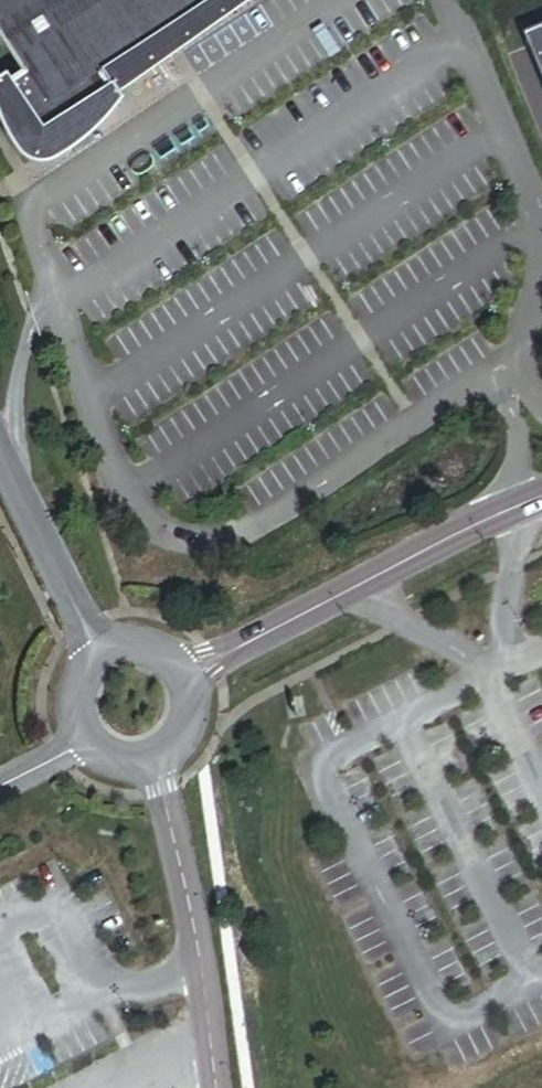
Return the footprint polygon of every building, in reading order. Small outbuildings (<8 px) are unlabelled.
[(29,90),(17,97),(52,149),(121,103),(111,88),(247,0),(0,0),(0,44),(29,90)] [(526,38),(541,75),(541,31),(526,38)] [(52,149),(17,97),(0,107),(6,131),(16,155),(30,178),(38,184),(47,185),(57,185),(71,179),(93,162),(113,141),(124,128),(130,120),(127,113),(121,103),(52,149)]
